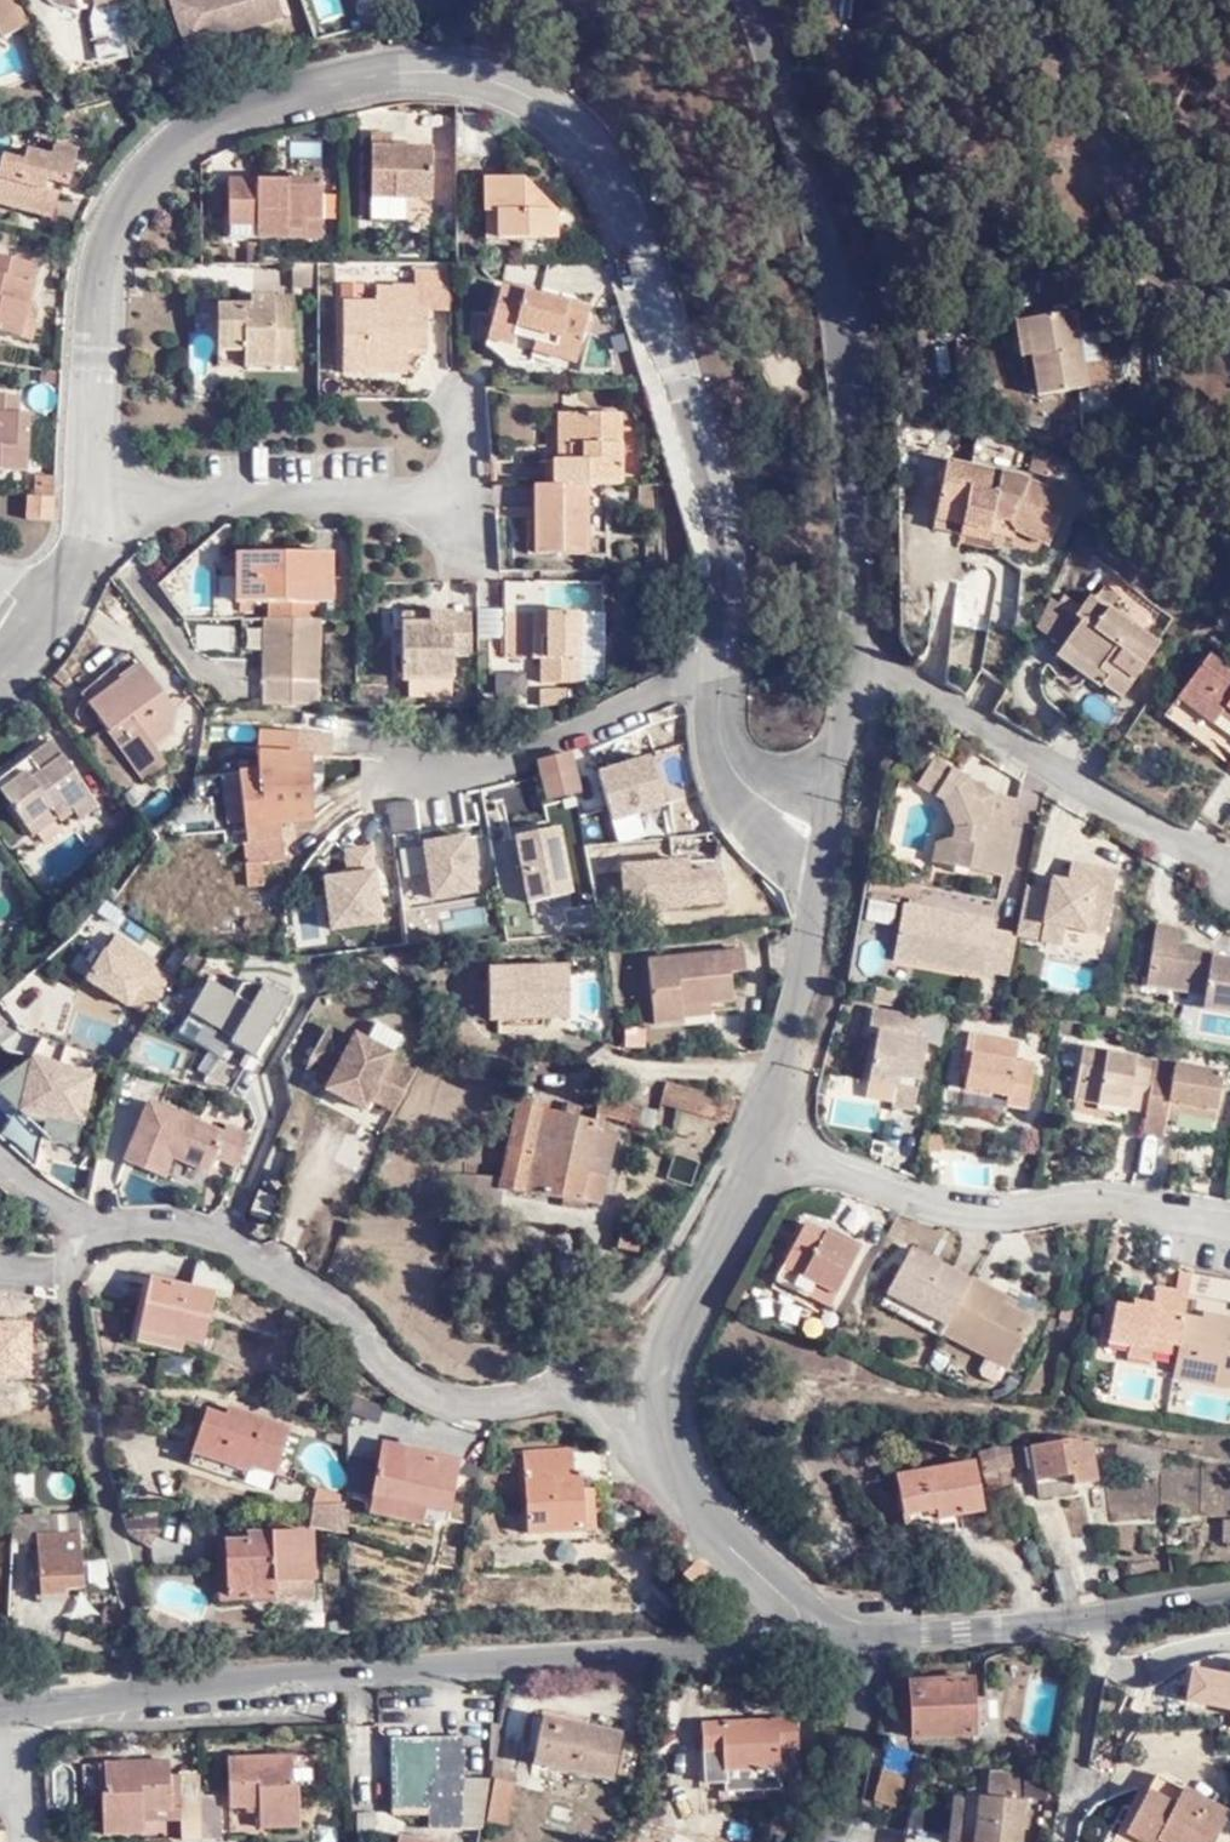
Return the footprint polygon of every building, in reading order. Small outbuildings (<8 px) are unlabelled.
[(3,31),(28,20),(20,0),(0,0),(0,24),(3,31)] [(190,0),(173,0),(186,45),(202,40),(190,0)] [(202,40),(286,14),(281,0),(190,0),(202,40)] [(122,1),(87,8),(98,65),(132,59),(122,1)] [(79,117),(60,121),(64,137),(82,133),(79,117)] [(375,197),(436,197),(433,141),(409,142),(395,142),(395,132),(394,126),(373,126),(375,197)] [(409,132),(395,132),(395,142),(409,142),(409,132)] [(73,151),(52,144),(46,160),(24,153),(20,163),(5,160),(0,175),(0,203),(40,215),(45,197),(51,180),(64,183),(73,151)] [(562,240),(562,211),(519,174),(492,173),(491,208),(505,209),(505,234),(505,239),(562,240)] [(310,216),(327,217),(326,174),(231,174),(232,220),(260,219),(260,234),(289,235),(289,224),(310,224),(310,216)] [(40,215),(37,223),(48,227),(56,200),(45,197),(40,215)] [(435,207),(436,197),(375,197),(375,207),(435,207)] [(0,203),(0,213),(37,223),(40,215),(0,203)] [(505,209),(491,208),(492,234),(505,234),(505,209)] [(327,235),(327,217),(310,216),(310,224),(289,224),(289,235),(327,235)] [(232,234),(260,234),(260,219),(232,220),(232,234)] [(33,334),(38,316),(35,315),(26,313),(30,299),(41,258),(0,248),(0,326),(33,334)] [(299,285),(325,286),(325,261),(299,261),(299,285)] [(373,358),(411,357),(412,347),(432,347),(431,305),(451,305),(452,273),(445,265),(419,265),(419,285),(381,287),(380,298),(344,299),(346,371),(373,372),(373,358)] [(589,357),(589,282),(496,281),(495,351),(522,364),(523,341),(545,341),(545,356),(589,357)] [(247,293),(247,307),(262,308),(263,294),(247,293)] [(287,351),(304,351),(304,294),(263,294),(262,308),(247,307),(229,307),(228,349),(251,349),(251,360),(251,367),(286,369),(287,351)] [(30,299),(26,313),(35,315),(39,302),(30,299)] [(1080,306),(1016,318),(1023,355),(1033,354),(1040,392),(1090,385),(1087,357),(1080,306)] [(1087,357),(1090,385),(1115,381),(1110,342),(1098,344),(1099,356),(1087,357)] [(228,359),(251,360),(251,349),(228,349),(228,359)] [(303,368),(304,351),(287,351),(286,369),(303,368)] [(411,370),(411,357),(373,358),(373,372),(411,370)] [(20,468),(26,414),(20,413),(21,403),(13,402),(14,396),(0,394),(0,466),(20,468)] [(549,479),(590,479),(621,478),(621,412),(558,411),(558,445),(568,445),(569,458),(544,459),(545,479),(549,479)] [(952,455),(936,525),(989,536),(995,514),(1013,519),(1012,527),(1052,543),(1074,493),(1019,470),(952,455)] [(35,490),(56,491),(57,469),(36,468),(35,490)] [(545,479),(535,479),(534,550),(548,551),(549,479),(545,479)] [(590,479),(549,479),(548,551),(589,551),(590,479)] [(30,514),(54,516),(56,491),(35,490),(31,490),(30,514)] [(249,540),(250,558),(266,558),(266,540),(249,540)] [(283,595),(284,613),(288,613),(318,613),(322,613),(322,594),(339,594),(338,540),(266,540),(266,558),(250,558),(250,593),(254,594),(269,595),(283,595)] [(1084,619),(1066,643),(1114,677),(1110,684),(1128,696),(1165,641),(1117,607),(1124,594),(1110,585),(1100,596),(1094,593),(1084,606),(1068,596),(1062,603),(1084,619)] [(268,602),(269,595),(254,594),(255,601),(262,603),(268,602)] [(1066,643),(1084,619),(1062,603),(1054,598),(1040,628),(1066,645),(1066,643)] [(466,654),(466,611),(440,612),(440,624),(414,623),(415,677),(467,677),(466,654)] [(415,611),(414,623),(440,624),(440,612),(415,611)] [(466,654),(490,653),(489,611),(466,611),(466,654)] [(550,612),(534,612),(534,634),(543,633),(551,634),(550,612)] [(580,679),(579,612),(550,612),(551,634),(543,633),(543,654),(548,654),(548,679),(580,679)] [(288,613),(284,613),(282,613),(278,613),(275,614),(277,705),(328,705),(326,678),(331,679),(330,613),(322,613),(318,613),(288,613)] [(535,654),(543,654),(543,633),(534,634),(535,654)] [(1114,677),(1066,643),(1066,645),(1058,657),(1104,688),(1110,684),(1114,677)] [(172,698),(136,647),(84,683),(136,762),(164,744),(156,728),(168,720),(172,698)] [(1216,723),(1224,713),(1229,718),(1229,665),(1210,650),(1176,694),(1216,723)] [(393,682),(368,682),(369,704),(395,703),(393,682)] [(542,685),(542,700),(569,700),(569,685),(542,685)] [(1224,713),(1216,723),(1229,733),(1229,718),(1224,713)] [(263,768),(213,774),(210,782),(210,783),(209,784),(244,780),(250,843),(245,843),(251,884),(266,882),(265,861),(290,858),(284,823),(317,820),(315,761),(363,762),(363,751),(328,751),(328,732),(264,731),(263,768)] [(55,799),(65,811),(77,801),(87,813),(104,800),(55,738),(34,754),(42,766),(35,773),(30,768),(5,791),(30,820),(55,799)] [(550,800),(604,787),(595,752),(575,757),(573,752),(541,760),(550,800)] [(940,859),(1010,871),(1020,827),(993,820),(998,789),(938,755),(923,780),(952,797),(963,824),(960,834),(943,840),(940,859)] [(1026,795),(998,789),(993,820),(1019,826),(1026,795)] [(424,847),(418,797),(392,799),(398,848),(406,848),(424,847)] [(39,831),(65,811),(55,799),(30,820),(39,831)] [(524,906),(574,899),(564,827),(514,834),(524,906)] [(469,842),(482,891),(497,887),(485,838),(469,842)] [(312,878),(322,937),(385,927),(372,846),(341,851),(345,873),(312,878)] [(730,907),(726,857),(622,864),(625,914),(730,907)] [(1052,892),(1031,888),(1022,935),(1049,941),(1052,923),(1073,927),(1112,935),(1124,871),(1077,862),(1071,883),(1068,896),(1052,892)] [(925,886),(878,876),(876,890),(922,899),(925,886)] [(1056,880),(1052,892),(1068,896),(1071,883),(1056,880)] [(992,971),(1015,975),(1022,935),(998,931),(1000,921),(911,904),(903,945),(946,953),(943,966),(991,976),(992,971)] [(1067,945),(1073,927),(1052,923),(1049,941),(1067,945)] [(1176,989),(1208,995),(1206,1009),(1229,1013),(1229,961),(1221,959),(1218,962),(1202,958),(1203,951),(1186,947),(1189,931),(1162,927),(1151,984),(1176,989)] [(175,971),(116,938),(87,988),(147,1021),(175,971)] [(946,953),(903,945),(900,958),(943,966),(946,953)] [(685,1003),(712,1000),(739,999),(736,971),(749,969),(746,947),(651,957),(657,1023),(685,1020),(685,1015),(685,1003)] [(544,1009),(543,1019),(571,1018),(572,965),(491,966),(491,1020),(518,1020),(518,1010),(544,1009)] [(254,1068),(290,1000),(246,977),(236,996),(209,981),(182,1030),(254,1068)] [(1208,995),(1176,989),(1174,1003),(1206,1009),(1208,995)] [(712,1012),(712,1000),(685,1003),(685,1015),(712,1012)] [(887,1026),(879,1073),(907,1078),(905,1088),(903,1101),(926,1105),(938,1034),(927,1032),(931,1012),(883,1004),(879,1024),(887,1026)] [(544,1028),(543,1019),(544,1009),(518,1010),(518,1020),(519,1028),(544,1028)] [(372,1043),(396,1054),(407,1033),(381,1021),(372,1043)] [(331,1030),(316,1063),(338,1074),(330,1093),(371,1111),(376,1100),(399,1110),(417,1070),(395,1060),(397,1054),(396,1054),(372,1043),(356,1036),(354,1041),(331,1030)] [(978,1069),(975,1087),(1020,1096),(1019,1102),(1040,1106),(1047,1063),(1028,1059),(1032,1040),(979,1030),(971,1068),(978,1069)] [(1132,1108),(1152,1111),(1164,1060),(1094,1046),(1083,1098),(1105,1102),(1107,1093),(1134,1098),(1132,1108)] [(83,1138),(96,1077),(12,1060),(0,1115),(0,1120),(83,1138)] [(1147,1134),(1169,1138),(1175,1112),(1221,1122),(1229,1075),(1164,1060),(1152,1111),(1147,1134)] [(907,1078),(879,1073),(877,1082),(905,1088),(907,1078)] [(734,1118),(739,1101),(669,1081),(664,1099),(734,1118)] [(1105,1102),(1132,1108),(1134,1098),(1107,1093),(1105,1102)] [(237,1170),(249,1138),(150,1099),(124,1165),(164,1181),(172,1161),(210,1175),(215,1161),(237,1170)] [(593,1130),(594,1122),(594,1120),(595,1114),(521,1103),(509,1178),(459,1173),(454,1204),(506,1211),(510,1192),(604,1204),(617,1135),(593,1130)] [(269,1223),(276,1197),(257,1192),(250,1218),(269,1223)] [(809,1221),(786,1265),(818,1279),(813,1291),(835,1301),(866,1244),(834,1226),(829,1233),(809,1221)] [(895,1289),(957,1319),(980,1275),(918,1244),(895,1289)] [(143,1275),(133,1330),(178,1337),(196,1339),(206,1290),(227,1293),(232,1267),(223,1262),(222,1262),(196,1248),(184,1283),(143,1275)] [(818,1279),(786,1265),(778,1283),(808,1299),(813,1291),(818,1279)] [(1229,1298),(1229,1275),(1198,1274),(1198,1297),(1229,1298)] [(957,1319),(952,1330),(950,1333),(995,1355),(1015,1365),(1016,1366),(1040,1314),(1016,1303),(1021,1293),(980,1275),(957,1319)] [(1159,1348),(1184,1352),(1191,1313),(1195,1292),(1165,1284),(1161,1303),(1148,1301),(1147,1307),(1122,1303),(1115,1338),(1138,1344),(1159,1348)] [(952,1330),(957,1319),(895,1289),(890,1300),(952,1330)] [(1082,1322),(1087,1302),(1076,1297),(1064,1319),(1082,1322)] [(1184,1352),(1180,1373),(1229,1384),(1229,1311),(1219,1308),(1217,1318),(1191,1313),(1184,1352)] [(178,1337),(133,1330),(131,1343),(175,1350),(178,1337)] [(1159,1348),(1138,1344),(1135,1352),(1157,1357),(1159,1348)] [(1015,1365),(995,1355),(988,1368),(990,1373),(1002,1379),(1008,1378),(1015,1365)] [(281,1471),(295,1427),(238,1408),(234,1419),(207,1411),(190,1463),(248,1481),(254,1464),(281,1471)] [(1006,1442),(1010,1456),(1030,1456),(1037,1482),(1074,1474),(1075,1483),(1099,1478),(1091,1439),(1083,1440),(1080,1435),(1066,1437),(1063,1434),(1030,1443),(1006,1442)] [(381,1489),(437,1498),(458,1501),(467,1447),(389,1436),(381,1489)] [(1012,1463),(1010,1456),(1006,1442),(978,1450),(986,1472),(1012,1463)] [(1148,1446),(1124,1443),(1123,1456),(1147,1457),(1148,1446)] [(557,1469),(585,1466),(584,1444),(530,1447),(530,1458),(556,1456),(557,1469)] [(10,1468),(13,1455),(0,1452),(0,1466),(10,1468)] [(534,1529),(594,1527),(593,1488),(586,1488),(585,1466),(557,1469),(556,1456),(530,1458),(534,1529)] [(976,1457),(900,1473),(909,1512),(939,1505),(941,1513),(985,1502),(976,1457)] [(593,1488),(594,1527),(607,1526),(605,1487),(593,1488)] [(434,1514),(437,1498),(381,1489),(378,1505),(434,1514)] [(321,1499),(319,1523),(328,1522),(329,1524),(358,1527),(357,1496),(321,1499)] [(21,1540),(40,1539),(85,1536),(85,1505),(22,1507),(21,1540)] [(159,1512),(123,1515),(127,1527),(130,1532),(150,1545),(160,1526),(159,1512)] [(332,1572),(328,1522),(319,1523),(270,1526),(271,1536),(245,1537),(248,1584),(292,1582),(293,1575),(332,1572)] [(85,1536),(40,1539),(41,1593),(69,1594),(69,1584),(86,1582),(85,1536)] [(699,1586),(711,1574),(699,1562),(687,1574),(699,1586)] [(1187,1717),(1229,1720),(1229,1674),(1190,1672),(1187,1717)] [(976,1719),(975,1694),(975,1677),(915,1680),(915,1734),(976,1731),(976,1719)] [(990,1694),(975,1694),(976,1719),(992,1719),(990,1694)] [(612,1776),(622,1728),(547,1712),(540,1742),(531,1740),(527,1758),(612,1776)] [(802,1774),(799,1716),(705,1722),(709,1779),(730,1778),(731,1788),(781,1786),(781,1775),(802,1774)] [(470,1813),(469,1773),(467,1736),(394,1736),(397,1815),(432,1815),(470,1813)] [(264,1820),(302,1818),(300,1778),(296,1778),(295,1748),(230,1751),(233,1801),(263,1799),(264,1820)] [(144,1804),(175,1802),(170,1755),(105,1758),(106,1789),(102,1789),(104,1828),(143,1828),(143,1816),(144,1804)] [(907,1801),(913,1772),(882,1765),(876,1796),(907,1801)] [(180,1768),(184,1832),(223,1829),(220,1791),(203,1791),(202,1767),(180,1768)] [(515,1818),(522,1774),(502,1769),(494,1815),(515,1818)] [(966,1838),(965,1841),(1014,1841),(1024,1777),(985,1771),(980,1797),(974,1796),(966,1838)] [(1229,1810),(1229,1807),(1186,1782),(1182,1786),(1155,1772),(1125,1829),(1146,1841),(1156,1841),(1159,1837),(1168,1841),(1212,1841),(1229,1810)] [(432,1815),(434,1825),(466,1825),(486,1825),(495,1773),(469,1773),(470,1813),(432,1815)] [(946,1836),(966,1838),(974,1796),(953,1792),(946,1836)] [(174,1812),(175,1802),(144,1804),(143,1816),(174,1812)] [(694,1829),(637,1832),(637,1841),(694,1841),(694,1829)]
